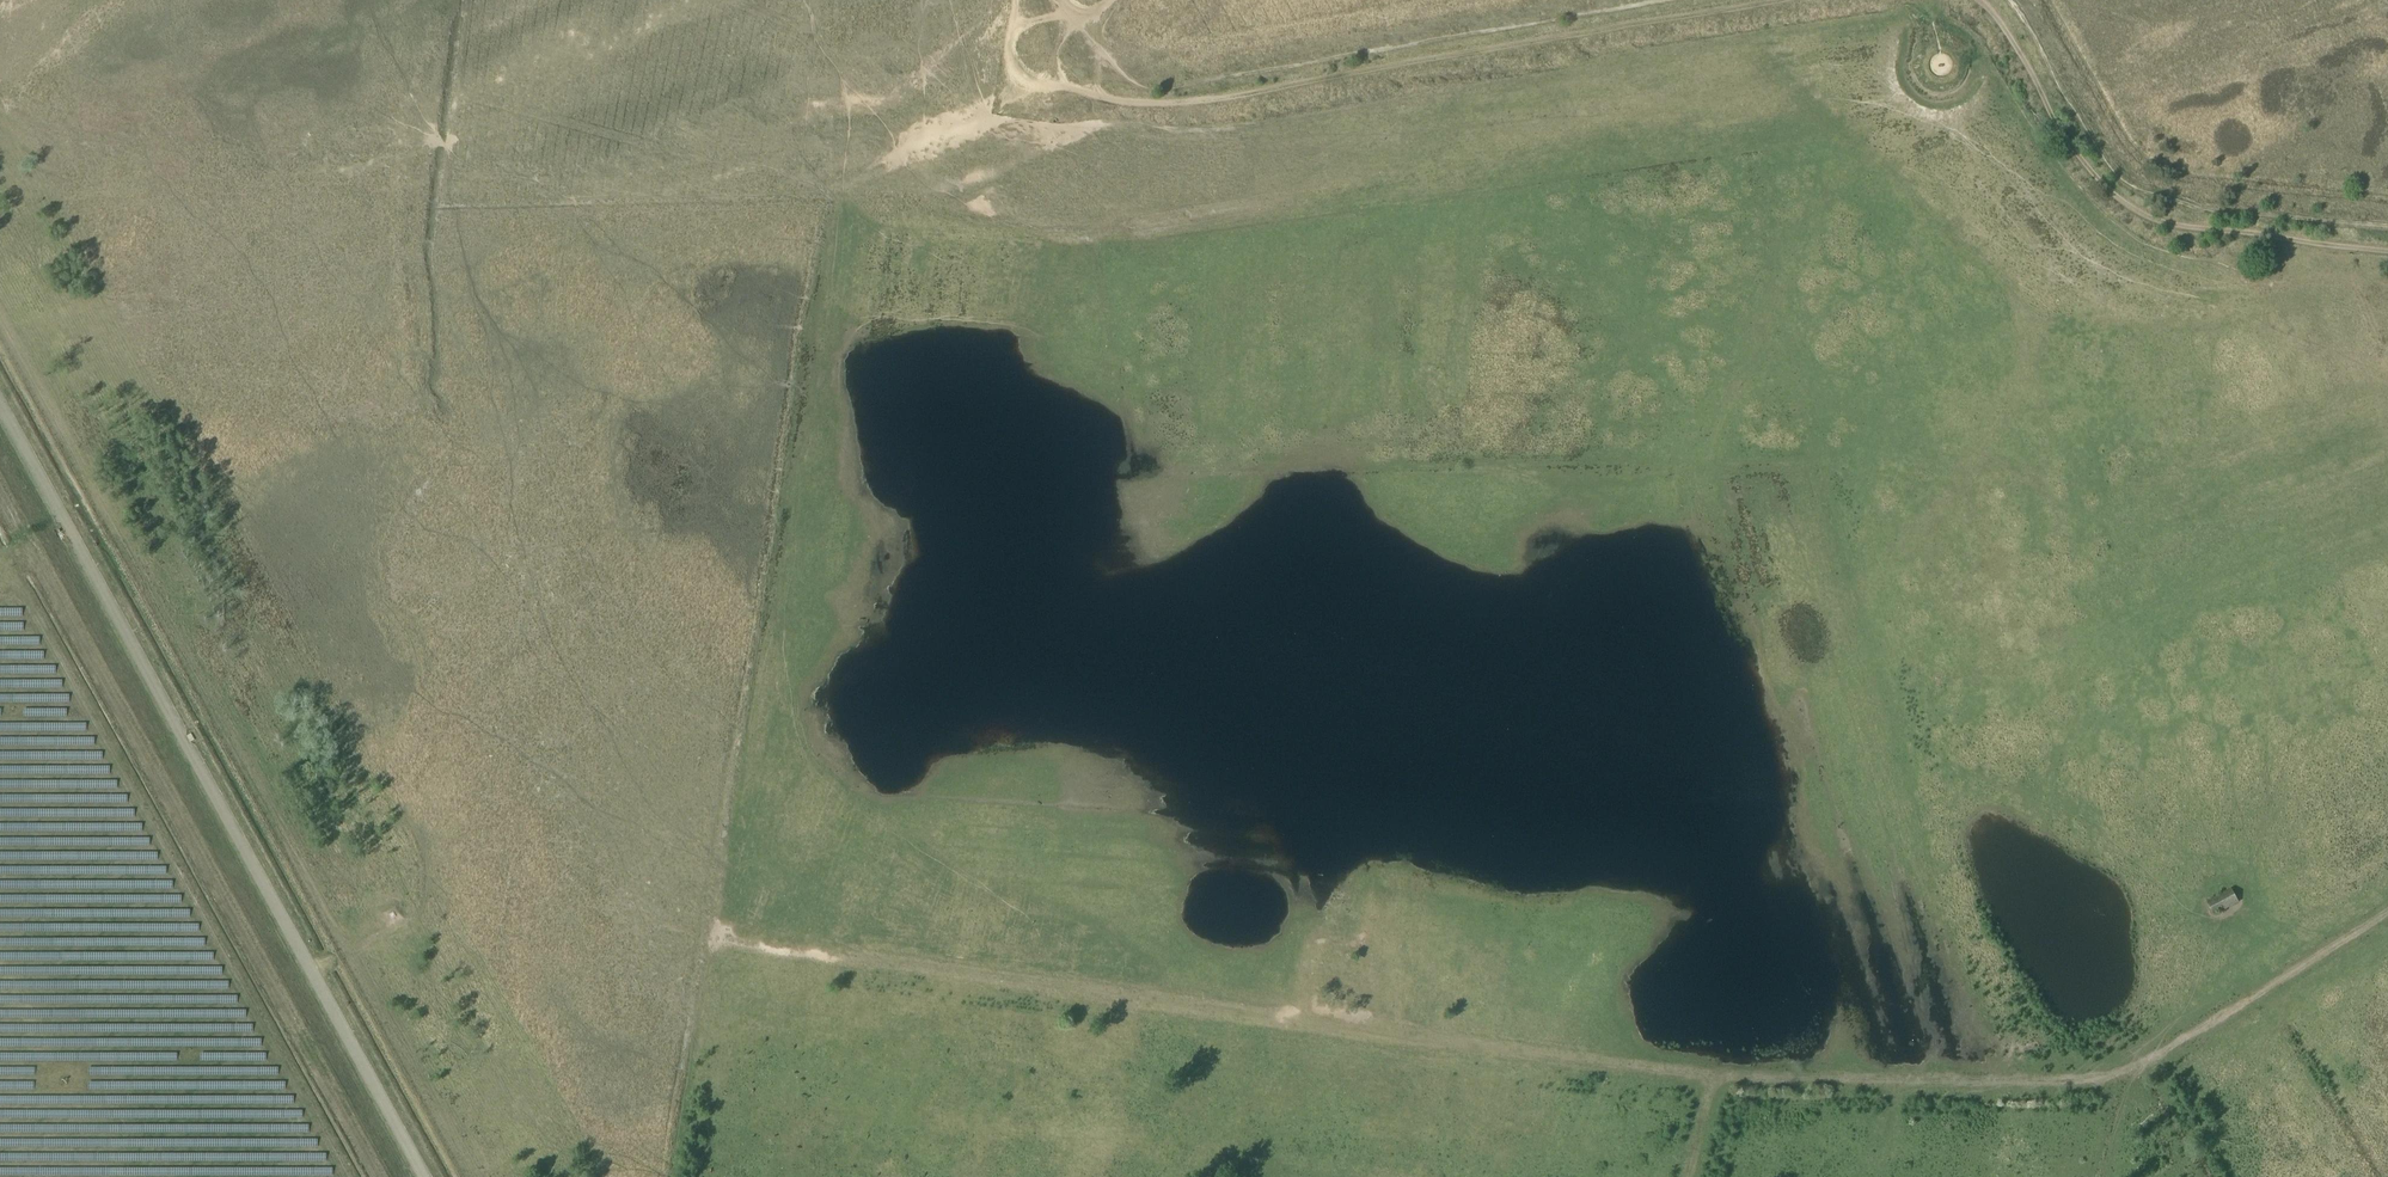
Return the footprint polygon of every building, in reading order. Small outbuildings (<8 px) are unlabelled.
[(2213,915),(2239,901),(2232,888),(2207,902),(2213,915)]
